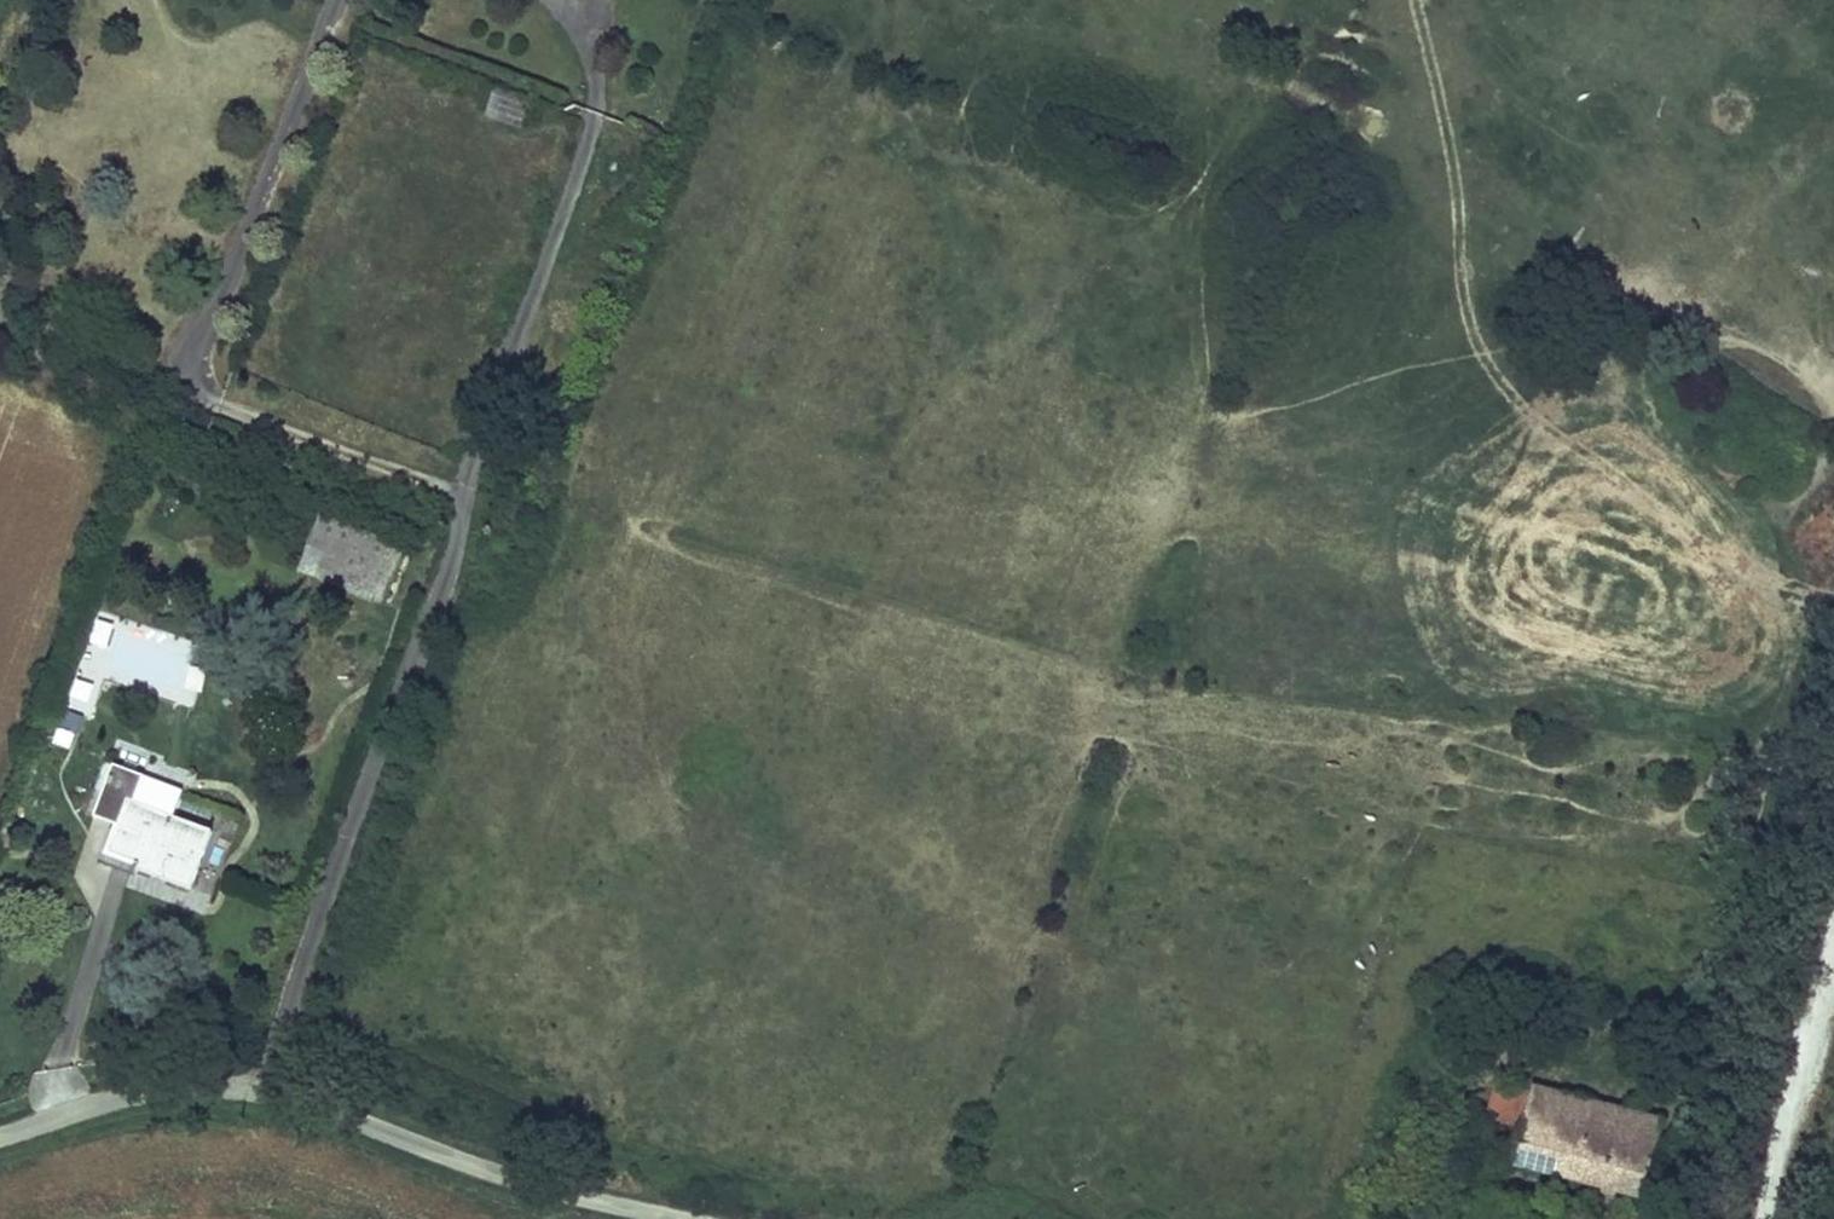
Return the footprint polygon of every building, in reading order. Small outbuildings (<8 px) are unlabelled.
[(484,119),(521,130),(531,97),(494,86),(484,119)] [(405,549),(320,513),(309,541),(327,550),(316,577),(383,604),(405,549)] [(144,777),(116,766),(97,816),(122,824),(113,851),(139,862),(136,869),(155,875),(158,865),(171,869),(167,880),(192,889),(213,831),(174,816),(183,791),(144,777)] [(171,869),(158,865),(155,875),(167,880),(171,869)] [(1659,1120),(1529,1085),(1508,1160),(1638,1195),(1659,1120)]
